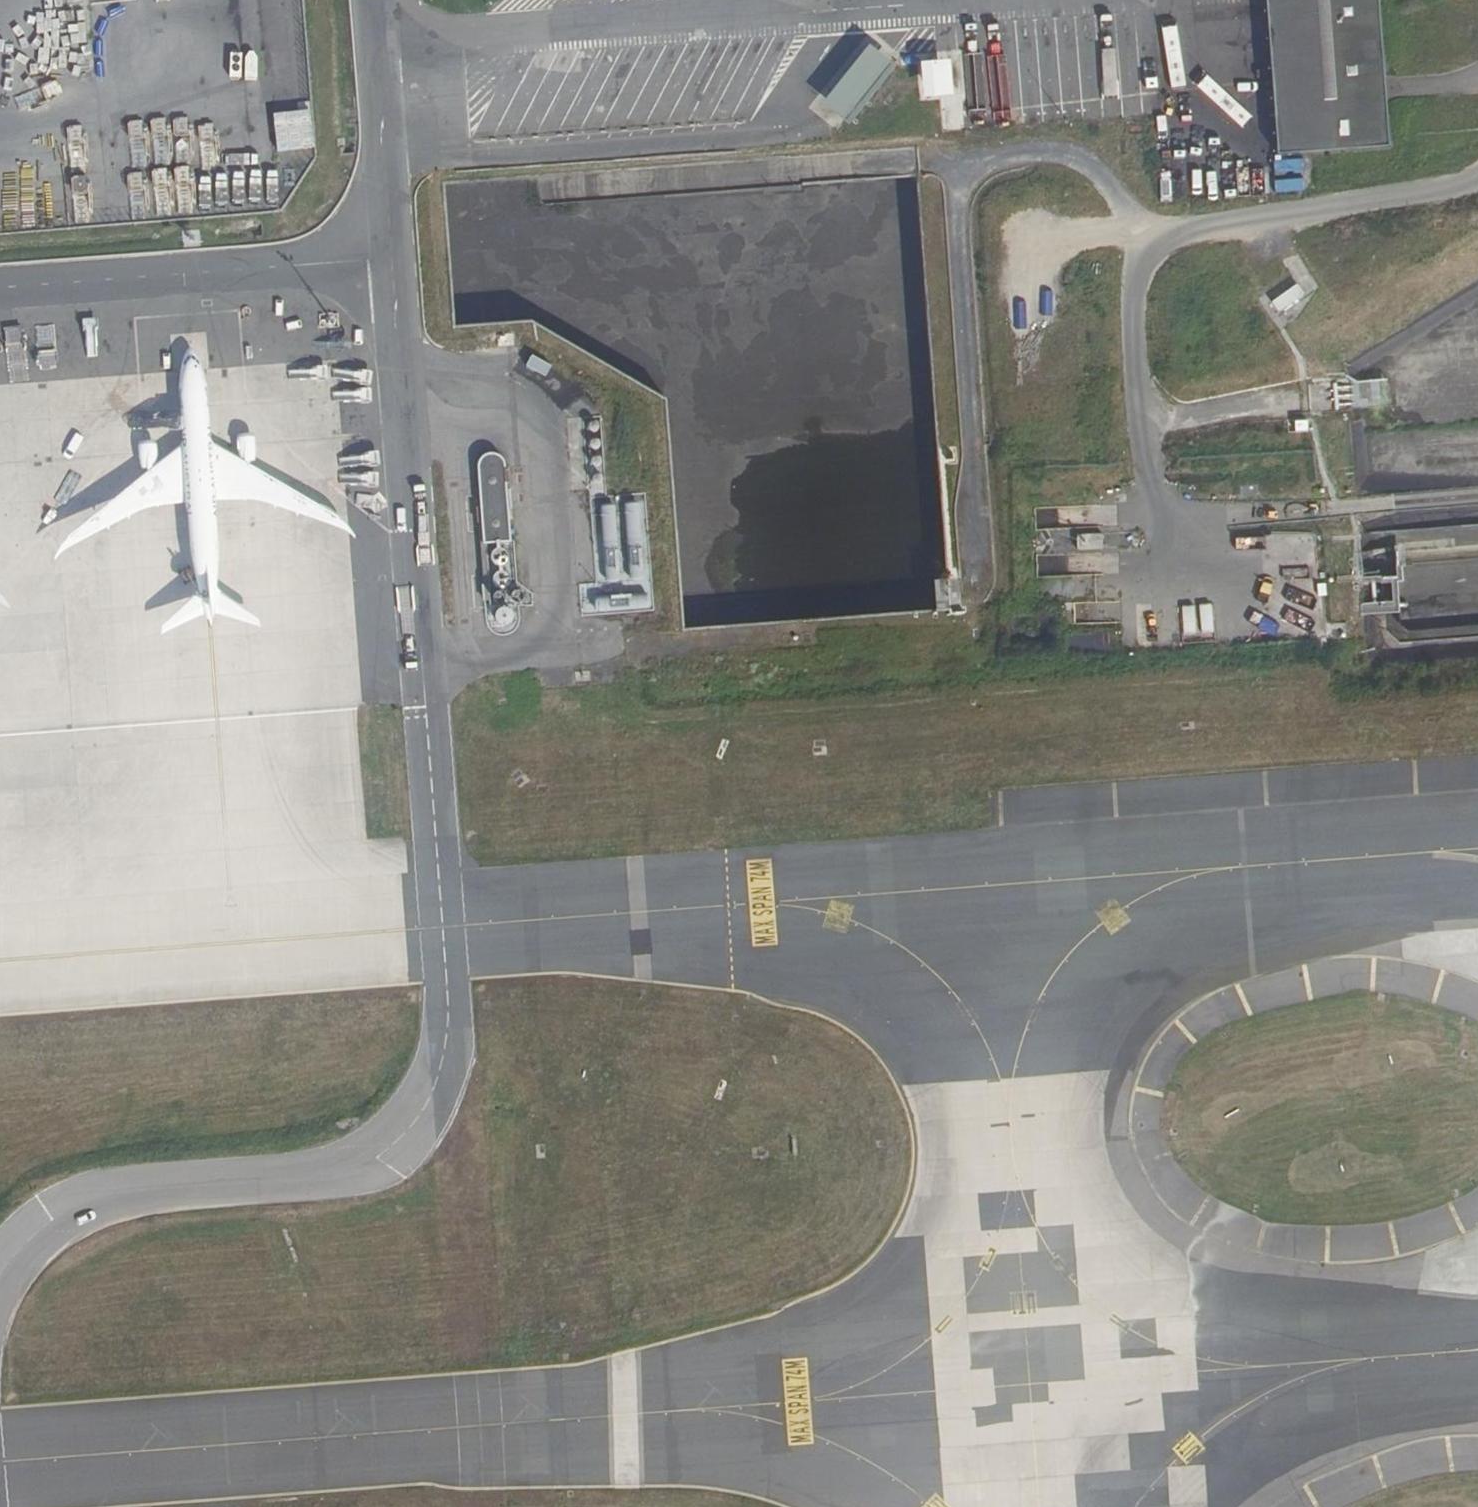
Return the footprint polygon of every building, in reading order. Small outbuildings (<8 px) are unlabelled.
[(1276,154),(1388,145),(1377,0),(1265,0),(1276,154)] [(489,452),(473,466),(485,625),(503,639),(519,625),(507,465),(489,452)]
